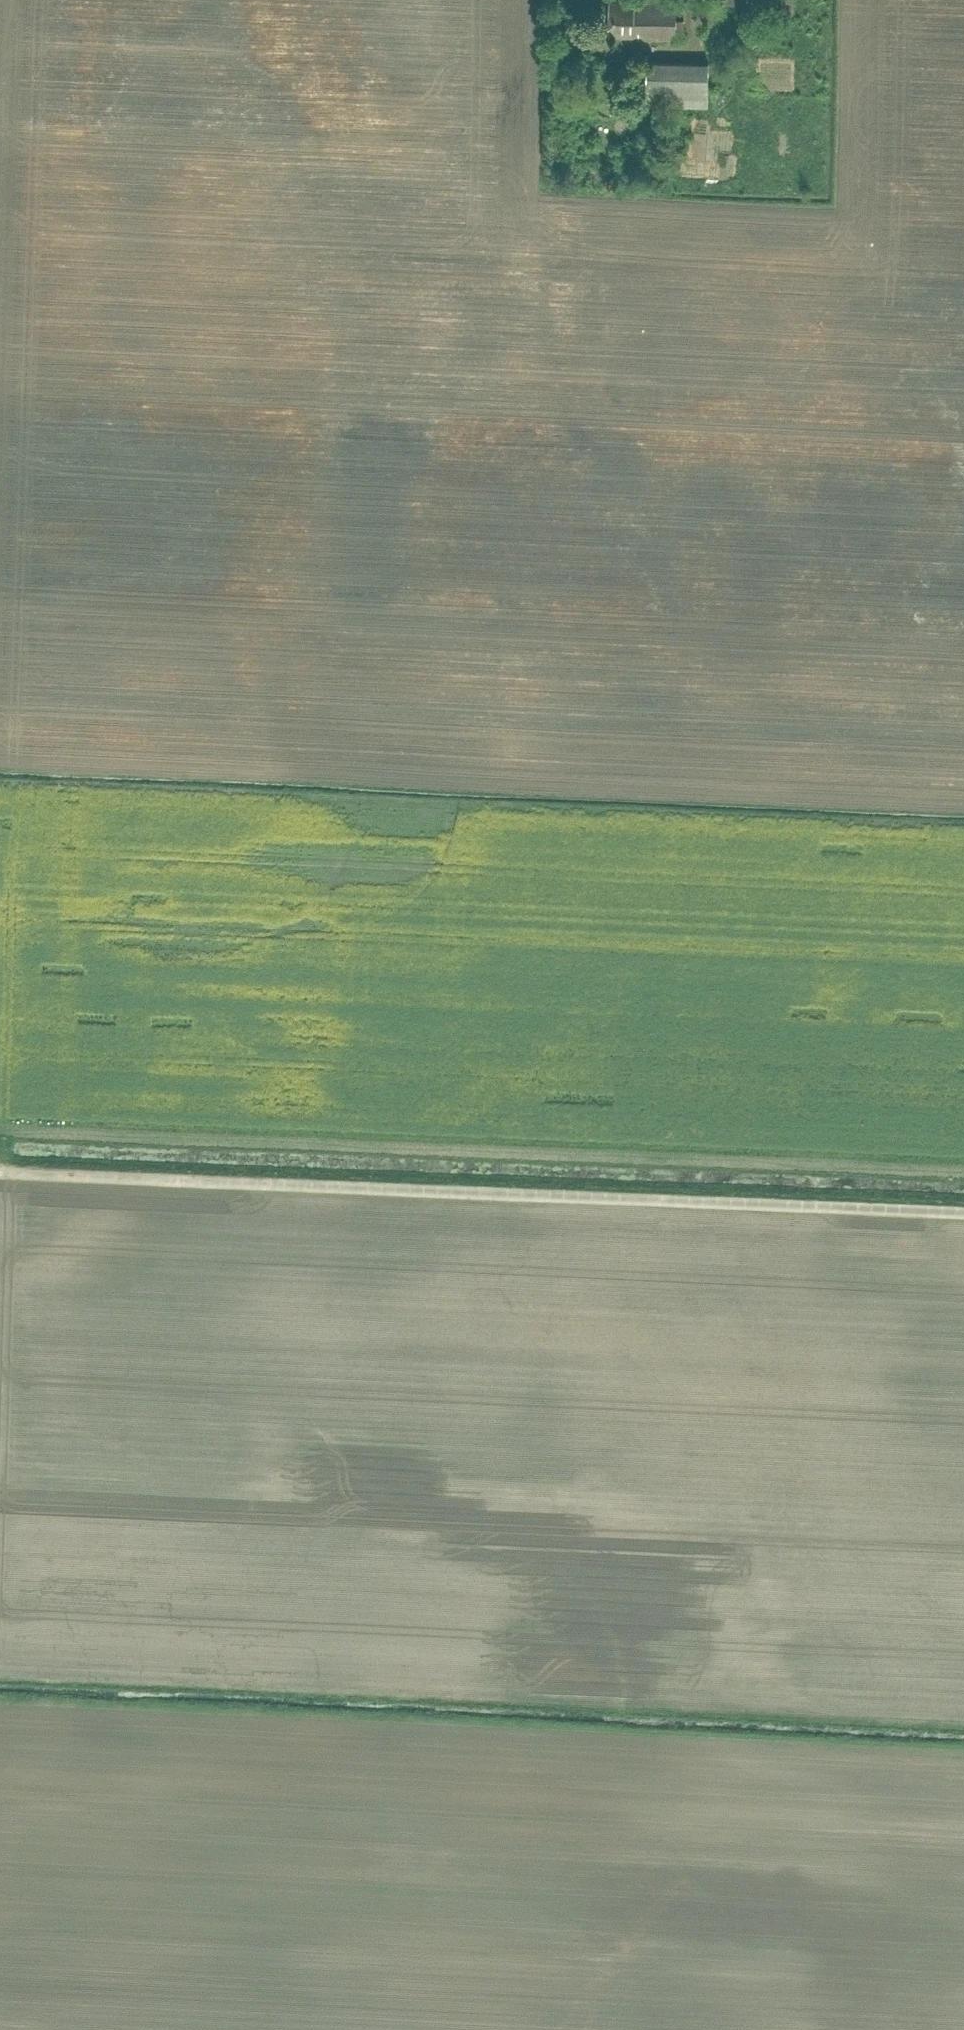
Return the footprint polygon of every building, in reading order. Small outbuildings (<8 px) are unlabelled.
[(676,39),(683,39),(684,18),(676,18),(676,0),(634,0),(634,1),(609,1),(609,36),(638,36),(638,38),(676,39)] [(646,104),(708,105),(708,62),(647,61),(646,104)]
